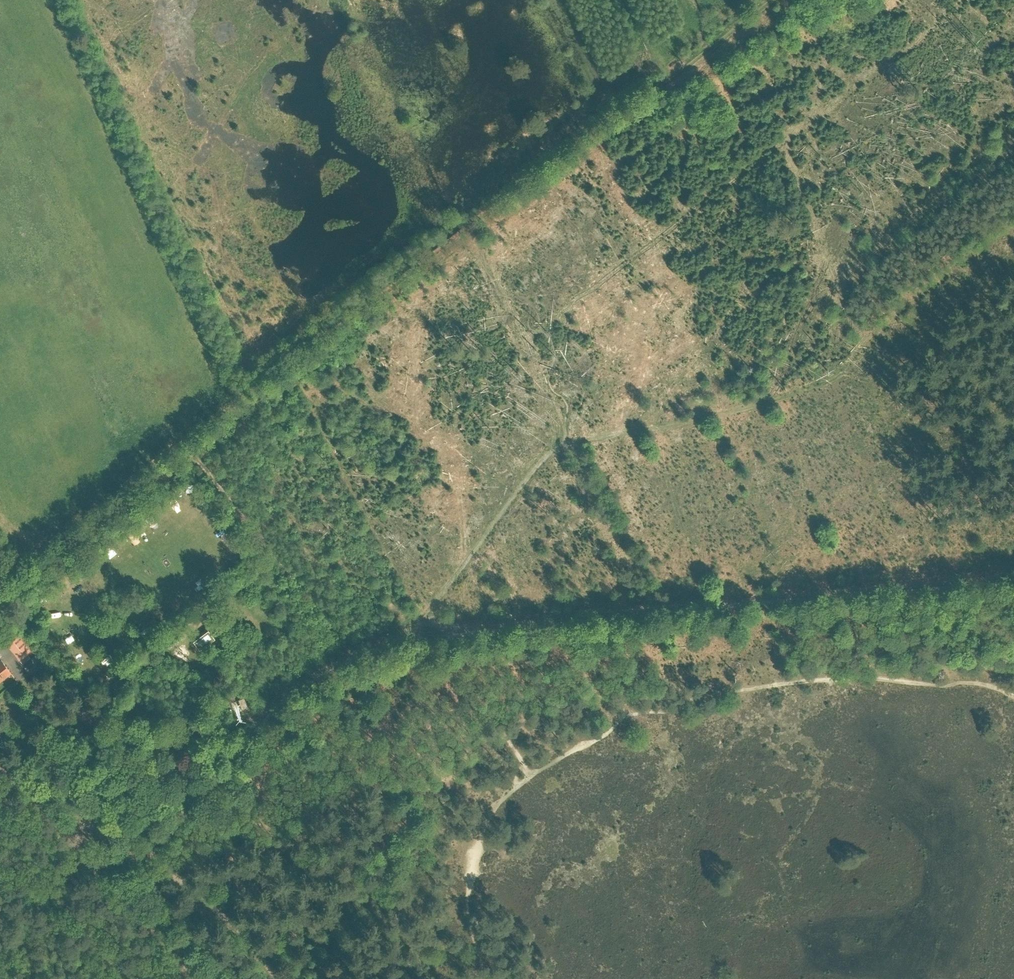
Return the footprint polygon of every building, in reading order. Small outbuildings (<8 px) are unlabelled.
[(277,607),(284,602),(280,596),(273,601),(277,607)] [(178,643),(194,632),(189,625),(173,636),(178,643)] [(206,628),(191,639),(200,650),(214,639),(206,628)] [(7,645),(19,660),(31,651),(19,636),(7,645)] [(23,664),(22,665),(26,670),(35,664),(35,663),(39,660),(35,655),(31,658),(23,664)] [(11,673),(1,660),(0,660),(0,682),(11,673)] [(241,709),(247,707),(244,697),(238,700),(241,709)] [(76,711),(90,727),(97,722),(83,705),(76,711)]
